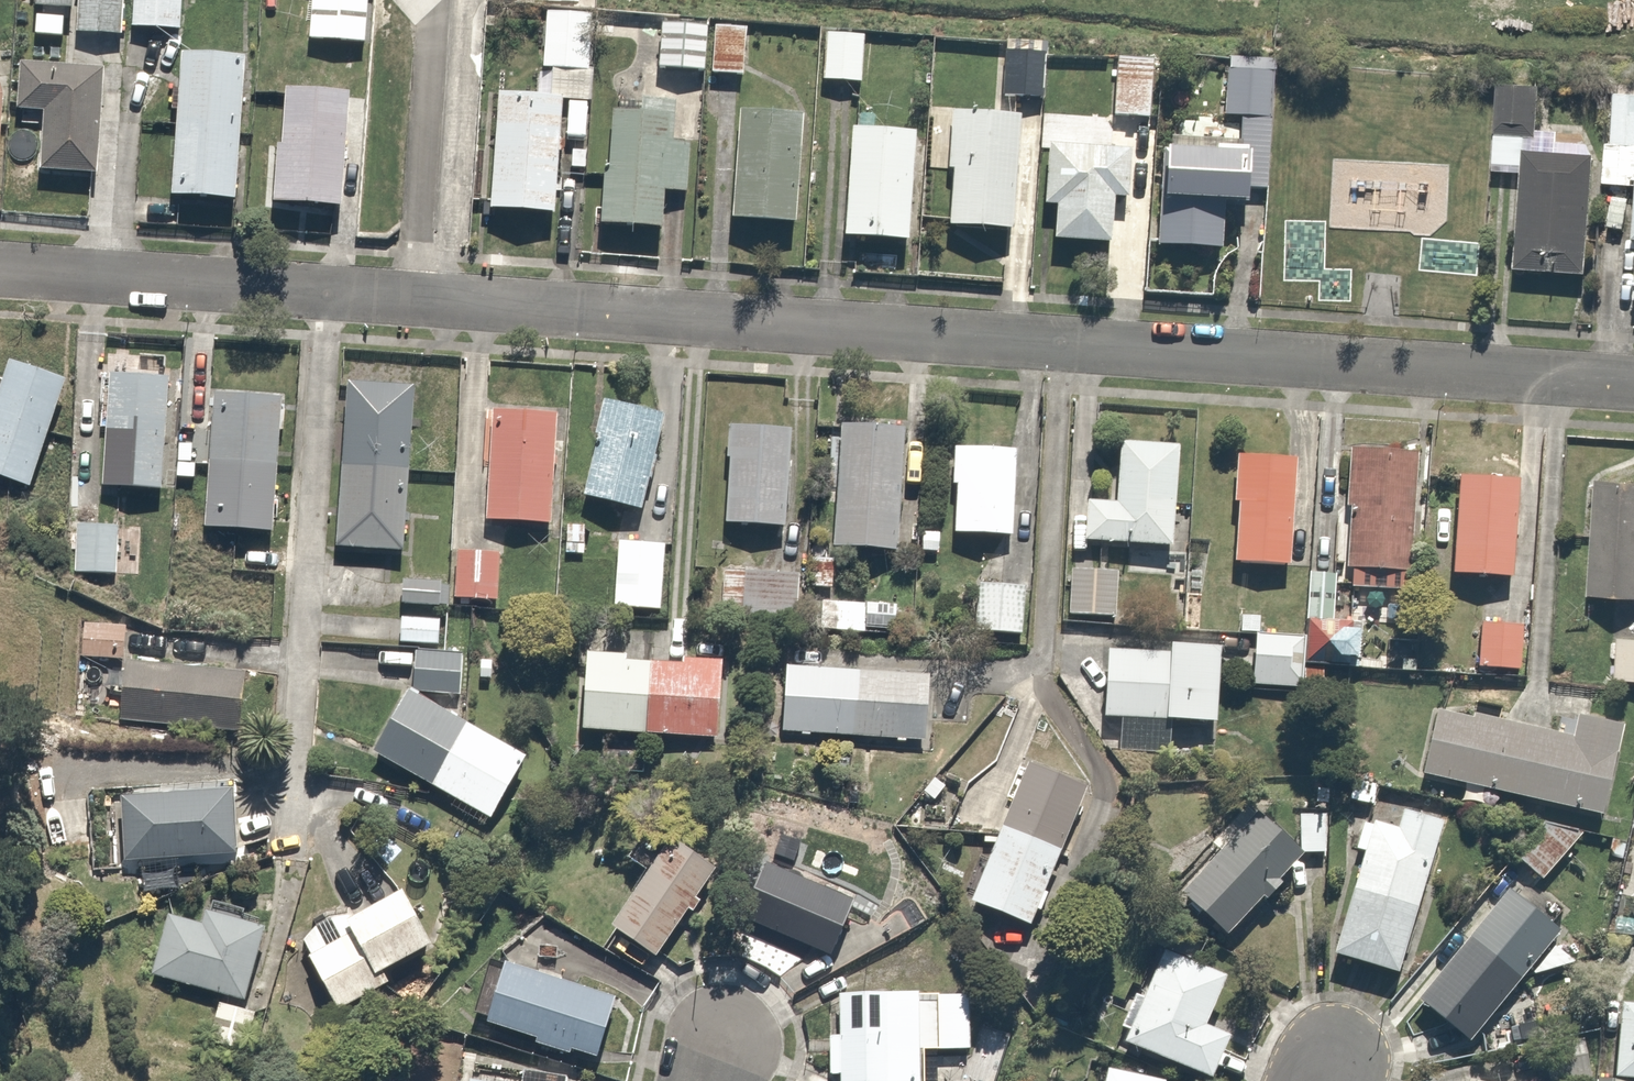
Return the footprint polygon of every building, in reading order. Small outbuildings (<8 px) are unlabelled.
[(71,28),(118,31),(120,0),(73,0),(71,28)] [(128,26),(178,29),(179,0),(129,0),(128,26)] [(306,36),(361,40),(364,0),(309,0),(306,36)] [(593,16),(548,13),(544,69),(553,70),(551,99),(565,100),(590,102),(592,71),(589,71),(593,16)] [(705,22),(659,18),(655,64),(701,68),(705,22)] [(741,23),(713,22),(710,71),(739,72),(741,23)] [(864,31),(821,27),(817,77),(860,81),(864,31)] [(1041,45),(1003,43),(1001,94),(1039,95),(1041,45)] [(255,58),(189,51),(174,199),(240,206),(255,58)] [(1154,57),(1114,55),(1112,117),(1152,119),(1154,57)] [(102,176),(108,68),(26,63),(22,123),(43,124),(40,173),(102,176)] [(0,76),(0,180),(2,180),(8,101),(0,76)] [(1608,81),(1604,177),(1633,178),(1633,82),(1608,81)] [(355,93),(289,86),(276,200),(343,208),(355,93)] [(551,99),(501,95),(492,210),(556,215),(565,100),(551,99)] [(611,108),(602,222),(657,226),(659,193),(684,195),(689,139),(674,138),(676,103),(637,100),(636,110),(611,108)] [(803,117),(738,113),(732,220),(796,224),(803,117)] [(1022,116),(953,113),(947,230),(1015,233),(1022,116)] [(1160,148),(1158,246),(1217,247),(1218,207),(1243,207),(1244,122),(1170,120),(1169,146),(1160,148)] [(916,133),(854,127),(844,236),(906,241),(916,133)] [(1129,150),(1046,145),(1043,204),(1053,204),(1051,243),(1111,247),(1114,201),(1126,202),(1129,150)] [(1594,157),(1522,151),(1513,269),(1584,275),(1594,157)] [(16,362),(0,402),(0,480),(31,492),(73,385),(16,362)] [(109,375),(113,382),(106,487),(166,491),(174,379),(109,375)] [(423,387),(354,381),(346,462),(415,469),(423,387)] [(287,401),(221,395),(209,528),(275,534),(287,401)] [(665,420),(607,403),(579,496),(638,513),(665,420)] [(561,416),(493,413),(488,521),(556,524),(561,416)] [(904,429),(840,424),(831,547),(894,552),(904,429)] [(789,428),(727,426),(723,524),(784,526),(789,428)] [(1013,447),(950,442),(947,486),(955,486),(952,530),(1007,534),(1013,447)] [(1175,445),(1118,442),(1115,500),(1085,499),(1083,540),(1169,545),(1175,445)] [(1410,575),(1420,457),(1353,452),(1343,569),(1410,575)] [(1294,457),(1235,454),(1230,566),(1289,569),(1294,457)] [(415,469),(346,462),(338,547),(407,553),(415,469)] [(1520,481),(1460,476),(1451,573),(1512,578),(1520,481)] [(1593,481),(1585,596),(1633,599),(1633,484),(1593,481)] [(119,526),(89,525),(87,571),(117,573),(119,526)] [(662,541),(612,538),(609,608),(659,610),(662,541)] [(492,547),(452,546),(451,597),(491,597),(492,547)] [(833,555),(809,554),(808,585),(832,586),(833,555)] [(1116,568),(1070,564),(1067,610),(1113,613),(1116,568)] [(795,569),(721,566),(719,613),(793,616),(795,569)] [(1332,569),(1310,568),(1305,661),(1354,663),(1356,615),(1330,614),(1332,569)] [(1021,576),(991,575),(990,629),(1021,630),(1021,576)] [(444,581),(401,579),(399,602),(442,605),(444,581)] [(885,599),(831,596),(829,629),(883,633),(885,599)] [(435,614),(398,614),(398,638),(435,638),(435,614)] [(119,621),(78,618),(76,656),(116,658),(119,621)] [(1520,621),(1477,618),(1474,665),(1517,667),(1520,621)] [(1302,636),(1252,634),(1249,682),(1300,684),(1302,636)] [(1614,636),(1611,675),(1633,677),(1633,637),(1614,636)] [(1212,724),(1216,649),(1167,646),(1167,653),(1108,650),(1104,718),(1212,724)] [(454,648),(414,647),(413,687),(453,688),(454,648)] [(717,660),(580,652),(576,730),(713,737),(717,660)] [(250,673),(129,659),(122,718),(243,731),(250,673)] [(930,675),(785,664),(780,732),(925,742),(930,675)] [(415,691),(378,753),(435,787),(472,725),(415,691)] [(1505,723),(1433,707),(1418,775),(1489,793),(1505,723)] [(1572,739),(1505,723),(1489,793),(1603,820),(1626,725),(1578,714),(1572,739)] [(533,761),(472,725),(435,787),(496,823),(533,761)] [(1026,762),(999,826),(1060,853),(1086,788),(1026,762)] [(1347,773),(1344,801),(1366,803),(1369,776),(1347,773)] [(237,791),(124,795),(127,859),(240,855),(237,791)] [(1220,848),(1178,891),(1221,933),(1298,853),(1243,800),(1208,836),(1220,848)] [(1394,972),(1442,820),(1403,807),(1396,827),(1364,817),(1354,848),(1363,851),(1331,952),(1394,972)] [(1577,841),(1554,821),(1518,861),(1541,882),(1577,841)] [(1060,853),(999,826),(966,902),(1027,928),(1060,853)] [(715,871),(666,839),(607,927),(631,943),(621,958),(645,975),(715,871)] [(853,903),(760,863),(736,919),(829,958),(853,903)] [(302,941),(343,1014),(394,985),(390,978),(446,946),(412,887),(356,918),(352,912),(302,941)] [(1507,889),(1414,999),(1466,1042),(1559,932),(1507,889)] [(169,912),(153,979),(249,1002),(268,926),(209,912),(206,921),(169,912)] [(1224,975),(1163,948),(1121,1041),(1206,1079),(1226,1036),(1201,1025),(1224,975)] [(613,1000),(496,963),(478,1020),(535,1038),(532,1048),(567,1060),(570,1050),(594,1058),(613,1000)] [(837,994),(837,1080),(916,1080),(916,1049),(969,1049),(969,993),(837,994)] [(256,1009),(215,998),(205,1035),(246,1046),(256,1009)] [(1621,1002),(1613,1079),(1633,1080),(1633,1004),(1621,1002)] [(1581,1044),(1543,1050),(1548,1080),(1588,1080),(1581,1044)] [(1108,1070),(1105,1080),(1149,1080),(1108,1070)] [(564,1077),(523,1071),(522,1080),(563,1080),(564,1077)]
